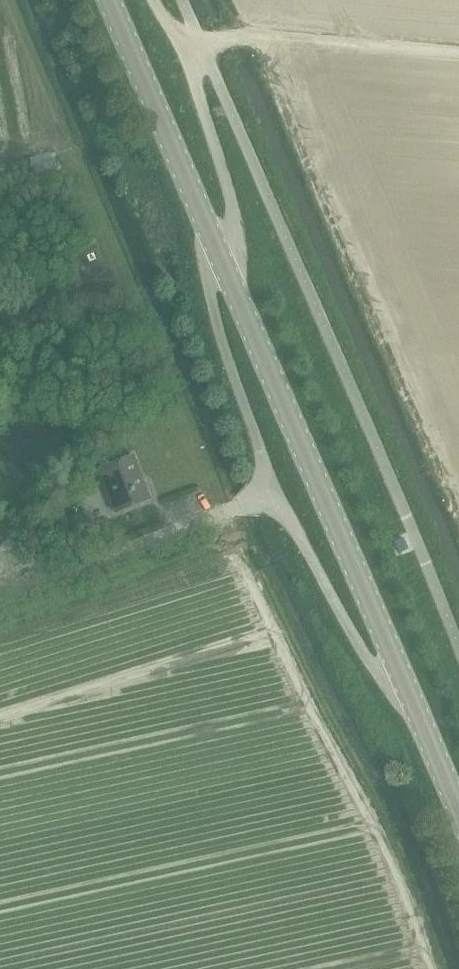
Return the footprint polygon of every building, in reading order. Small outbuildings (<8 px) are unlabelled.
[(116,512),(145,501),(140,488),(144,486),(132,455),(101,467),(106,478),(103,479),(116,512)]
